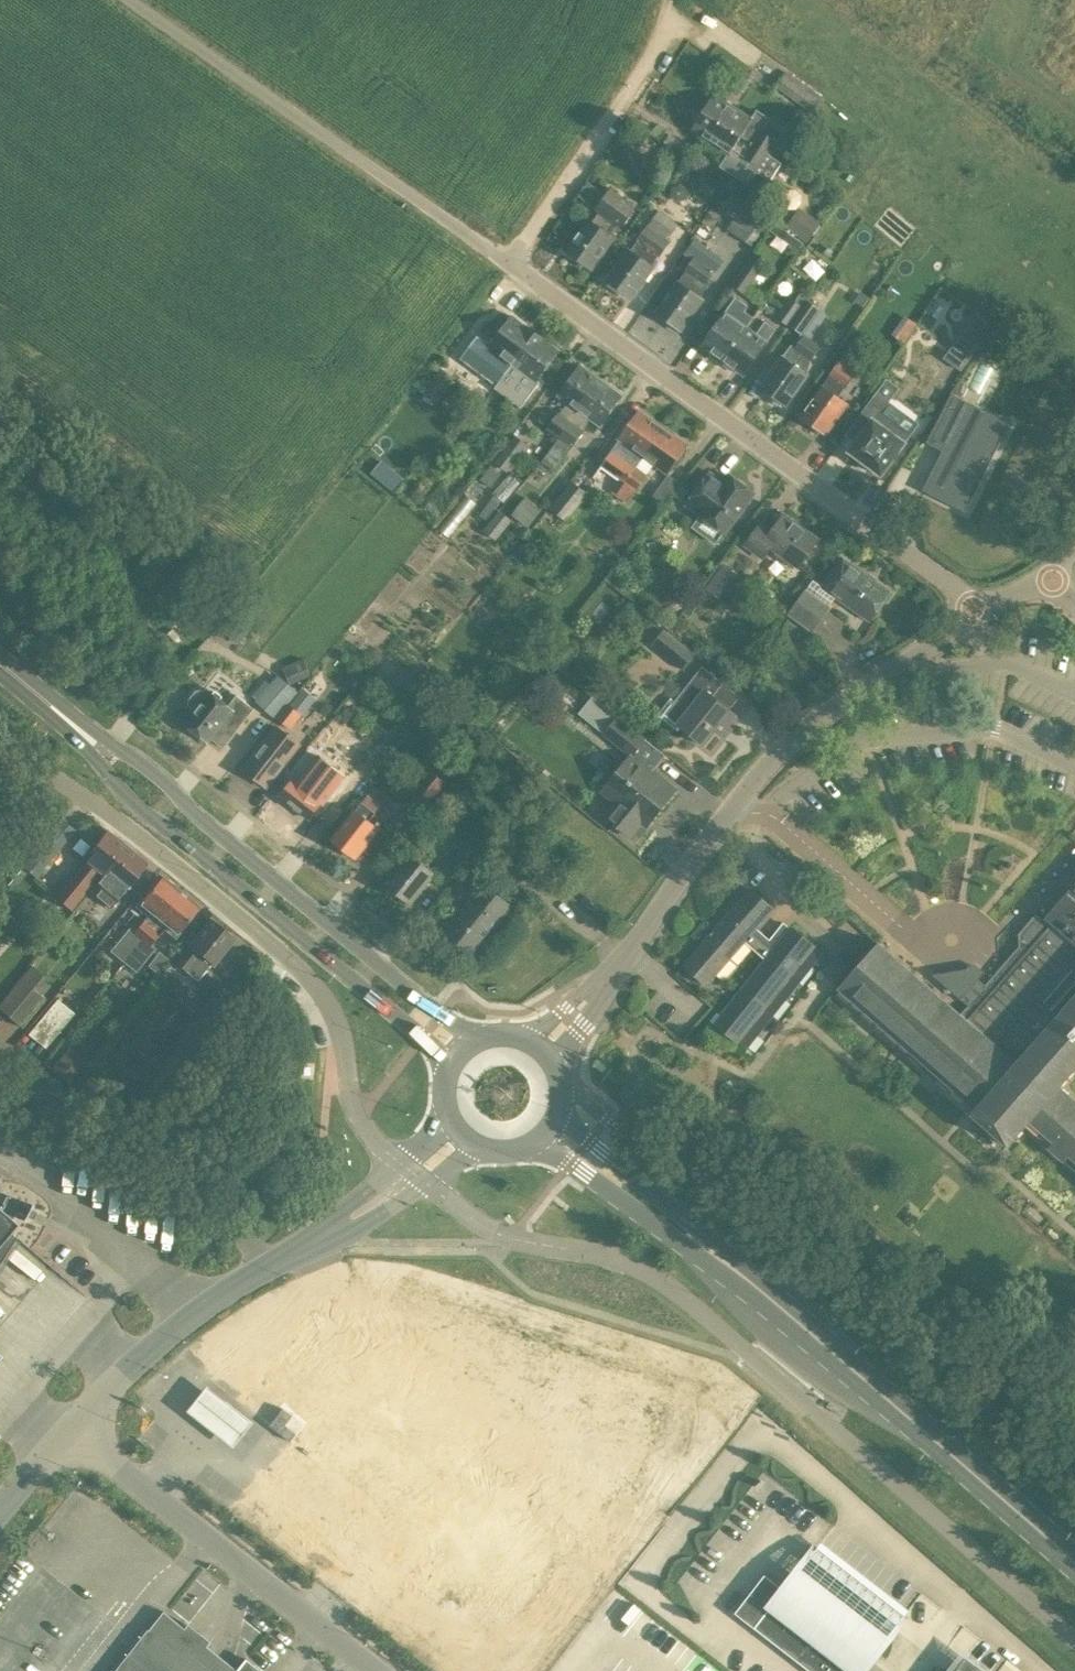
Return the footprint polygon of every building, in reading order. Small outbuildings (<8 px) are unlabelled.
[(714,94),(702,112),(778,161),(787,146),(777,140),(776,141),(761,131),(770,118),(757,110),(752,119),(714,94)] [(781,162),(778,161),(702,112),(691,131),(729,155),(732,149),(758,166),(755,171),(769,181),(781,162)] [(671,169),(680,156),(669,148),(659,161),(671,169)] [(587,219),(565,250),(590,268),(612,238),(611,237),(618,227),(621,229),(637,207),(611,188),(594,210),(599,213),(592,223),(587,219)] [(810,228),(824,208),(802,193),(788,213),(810,228)] [(636,241),(638,242),(630,252),(628,250),(606,280),(631,298),(653,268),(652,268),(671,242),(667,239),(677,225),(659,210),(636,241)] [(752,247),(769,222),(755,214),(739,238),(752,247)] [(798,250),(803,243),(773,221),(768,229),(798,250)] [(684,271),(686,272),(677,283),(676,282),(654,313),(680,330),(702,300),(700,299),(707,287),(705,285),(715,272),(705,264),(713,253),(694,239),(684,255),(691,261),(684,271)] [(744,293),(757,274),(745,266),(732,285),(744,293)] [(698,345),(719,360),(744,327),(751,318),(740,311),(744,306),(733,298),(723,312),(722,312),(698,345)] [(776,317),(789,326),(802,307),(790,298),(776,317)] [(819,309),(807,301),(802,307),(790,326),(802,334),(819,309)] [(473,394),(484,402),(535,334),(512,316),(489,346),(503,357),(494,369),(493,368),(485,377),(473,394)] [(977,316),(956,345),(973,358),(994,329),(977,316)] [(753,334),(744,327),(719,360),(740,375),(763,342),(763,341),(772,329),(762,322),(753,334)] [(535,334),(484,402),(486,404),(481,412),(490,418),(515,385),(513,384),(523,371),(536,381),(558,351),(535,334)] [(819,348),(801,334),(781,358),(759,388),(784,406),(806,376),(808,374),(810,360),(819,348)] [(824,435),(846,405),(836,398),(855,373),(839,362),(824,383),(800,417),(824,435)] [(559,396),(568,403),(561,414),(548,432),(558,438),(600,381),(579,367),(559,396)] [(600,381),(558,438),(559,439),(542,463),(555,472),(584,431),(583,430),(591,419),(601,426),(622,397),(600,381)] [(949,437),(922,491),(961,511),(993,448),(979,441),(988,424),(973,417),(978,407),(951,394),(933,429),(949,437)] [(882,474),(904,444),(904,445),(905,443),(910,436),(878,413),(884,405),(873,397),(853,424),(864,432),(850,451),(850,450),(849,452),(850,453),(860,460),(870,467),(880,475),(881,476),(882,474)] [(620,438),(633,447),(624,459),(606,486),(617,494),(663,428),(638,411),(620,438)] [(628,502),(647,475),(655,462),(669,472),(688,446),(663,428),(617,494),(628,502)] [(495,464),(507,473),(527,445),(515,437),(495,464)] [(371,474),(393,492),(404,478),(382,461),(371,474)] [(480,480),(491,488),(502,474),(491,466),(480,480)] [(722,483),(709,473),(686,504),(700,513),(699,514),(725,533),(753,494),(728,475),(722,483)] [(504,503),(520,483),(510,474),(494,493),(495,495),(479,516),(487,522),(503,501),(504,503)] [(680,483),(669,475),(653,496),(663,504),(680,483)] [(550,510),(566,522),(587,494),(571,482),(550,510)] [(528,528),(542,510),(525,497),(512,516),(528,528)] [(783,515),(772,531),(761,523),(745,545),(763,558),(772,547),(798,566),(817,540),(783,515)] [(512,557),(525,567),(541,545),(529,535),(512,557)] [(890,592),(842,558),(821,586),(813,581),(788,614),(812,631),(836,598),(869,621),(890,592)] [(706,589),(720,599),(738,574),(724,564),(706,589)] [(682,595),(674,592),(666,595),(663,603),(667,611),(675,614),(683,610),(686,602),(682,595)] [(681,665),(692,651),(662,627),(651,641),(681,665)] [(288,664),(284,666),(290,682),(310,674),(303,658),(288,664)] [(728,726),(737,716),(730,710),(740,697),(702,667),(675,702),(671,699),(658,715),(678,731),(681,728),(704,746),(716,732),(724,739),(732,729),(728,726)] [(423,708),(436,693),(414,675),(402,691),(423,708)] [(278,676),(255,703),(275,719),(298,692),(278,676)] [(194,712),(185,724),(208,742),(224,723),(236,733),(255,710),(237,696),(229,707),(210,692),(207,696),(202,691),(197,692),(189,703),(189,708),(194,712)] [(277,719),(290,730),(302,715),(288,705),(277,719)] [(647,827),(677,790),(650,769),(663,753),(617,717),(604,733),(631,755),(602,791),(617,803),(605,818),(629,837),(641,822),(647,827)] [(242,768),(266,787),(299,744),(276,726),(242,768)] [(411,797),(427,809),(446,783),(430,771),(411,797)] [(292,781),(279,797),(286,802),(285,804),(301,816),(302,814),(309,820),(321,804),(315,799),(324,787),(307,774),(298,786),(292,781)] [(361,803),(331,840),(342,848),(342,852),(348,857),(352,856),(355,859),(377,831),(367,823),(375,814),(361,803)] [(69,908),(99,871),(102,874),(126,845),(106,829),(91,847),(52,895),(69,908)] [(451,863),(464,873),(485,846),(472,836),(467,842),(457,834),(448,845),(458,853),(451,863)] [(46,836),(22,868),(34,878),(58,846),(46,836)] [(424,865),(433,854),(420,844),(386,885),(410,904),(435,874),(424,865)] [(99,885),(93,893),(109,907),(146,861),(126,845),(102,874),(95,882),(99,885)] [(111,951),(123,960),(178,892),(171,886),(171,883),(167,880),(163,880),(159,877),(139,901),(150,910),(133,931),(129,928),(111,951)] [(444,932),(473,955),(511,906),(483,884),(444,932)] [(960,1015),(932,990),(878,943),(861,962),(838,988),(971,1104),(976,1109),(972,1114),(975,1117),(1007,1144),(1008,1145),(1024,1126),(1030,1120),(1054,1142),(1049,1148),(1064,1161),(1069,1155),(1074,1160),(1074,1099),(1061,1086),(1074,1071),(1074,884),(1043,921),(1036,915),(1019,934),(1020,946),(1002,966),(986,985),(973,974),(961,987),(962,999),(968,1005),(960,1015)] [(751,889),(684,965),(707,985),(745,942),(765,960),(720,1015),(717,1012),(710,1021),(714,1024),(737,1043),(739,1041),(746,1046),(820,954),(813,948),(815,946),(791,927),(775,945),(772,949),(753,933),(756,928),(774,909),(751,889)] [(185,898),(178,892),(123,960),(135,970),(153,948),(149,944),(166,924),(177,932),(197,907),(193,904),(193,901),(189,897),(185,898)] [(212,917),(175,963),(194,978),(208,961),(211,964),(233,937),(218,925),(220,924),(212,917)] [(0,1005),(0,1011),(12,1021),(25,1031),(48,1003),(35,992),(45,979),(30,967),(0,1005)] [(61,998),(32,1033),(48,1046),(76,1010),(61,998)] [(212,998),(195,1019),(207,1029),(224,1008),(212,998)] [(82,1064),(65,1051),(52,1068),(69,1081),(82,1064)] [(801,1175),(810,1167),(797,1151),(787,1159),(801,1175)] [(9,1233),(10,1232),(16,1224),(0,1210),(0,1243),(9,1233)] [(380,1279),(371,1288),(384,1301),(393,1291),(380,1279)] [(253,1415),(205,1377),(186,1402),(234,1439),(253,1415)] [(735,1613),(754,1628),(810,1670),(862,1670),(877,1652),(883,1656),(892,1641),(888,1639),(903,1618),(815,1549),(783,1589),(765,1575),(735,1613)] [(238,1670),(237,1670),(220,1656),(164,1612),(148,1632),(147,1631),(138,1643),(116,1670),(238,1670)] [(238,1670),(262,1670),(247,1660),(238,1670)]
